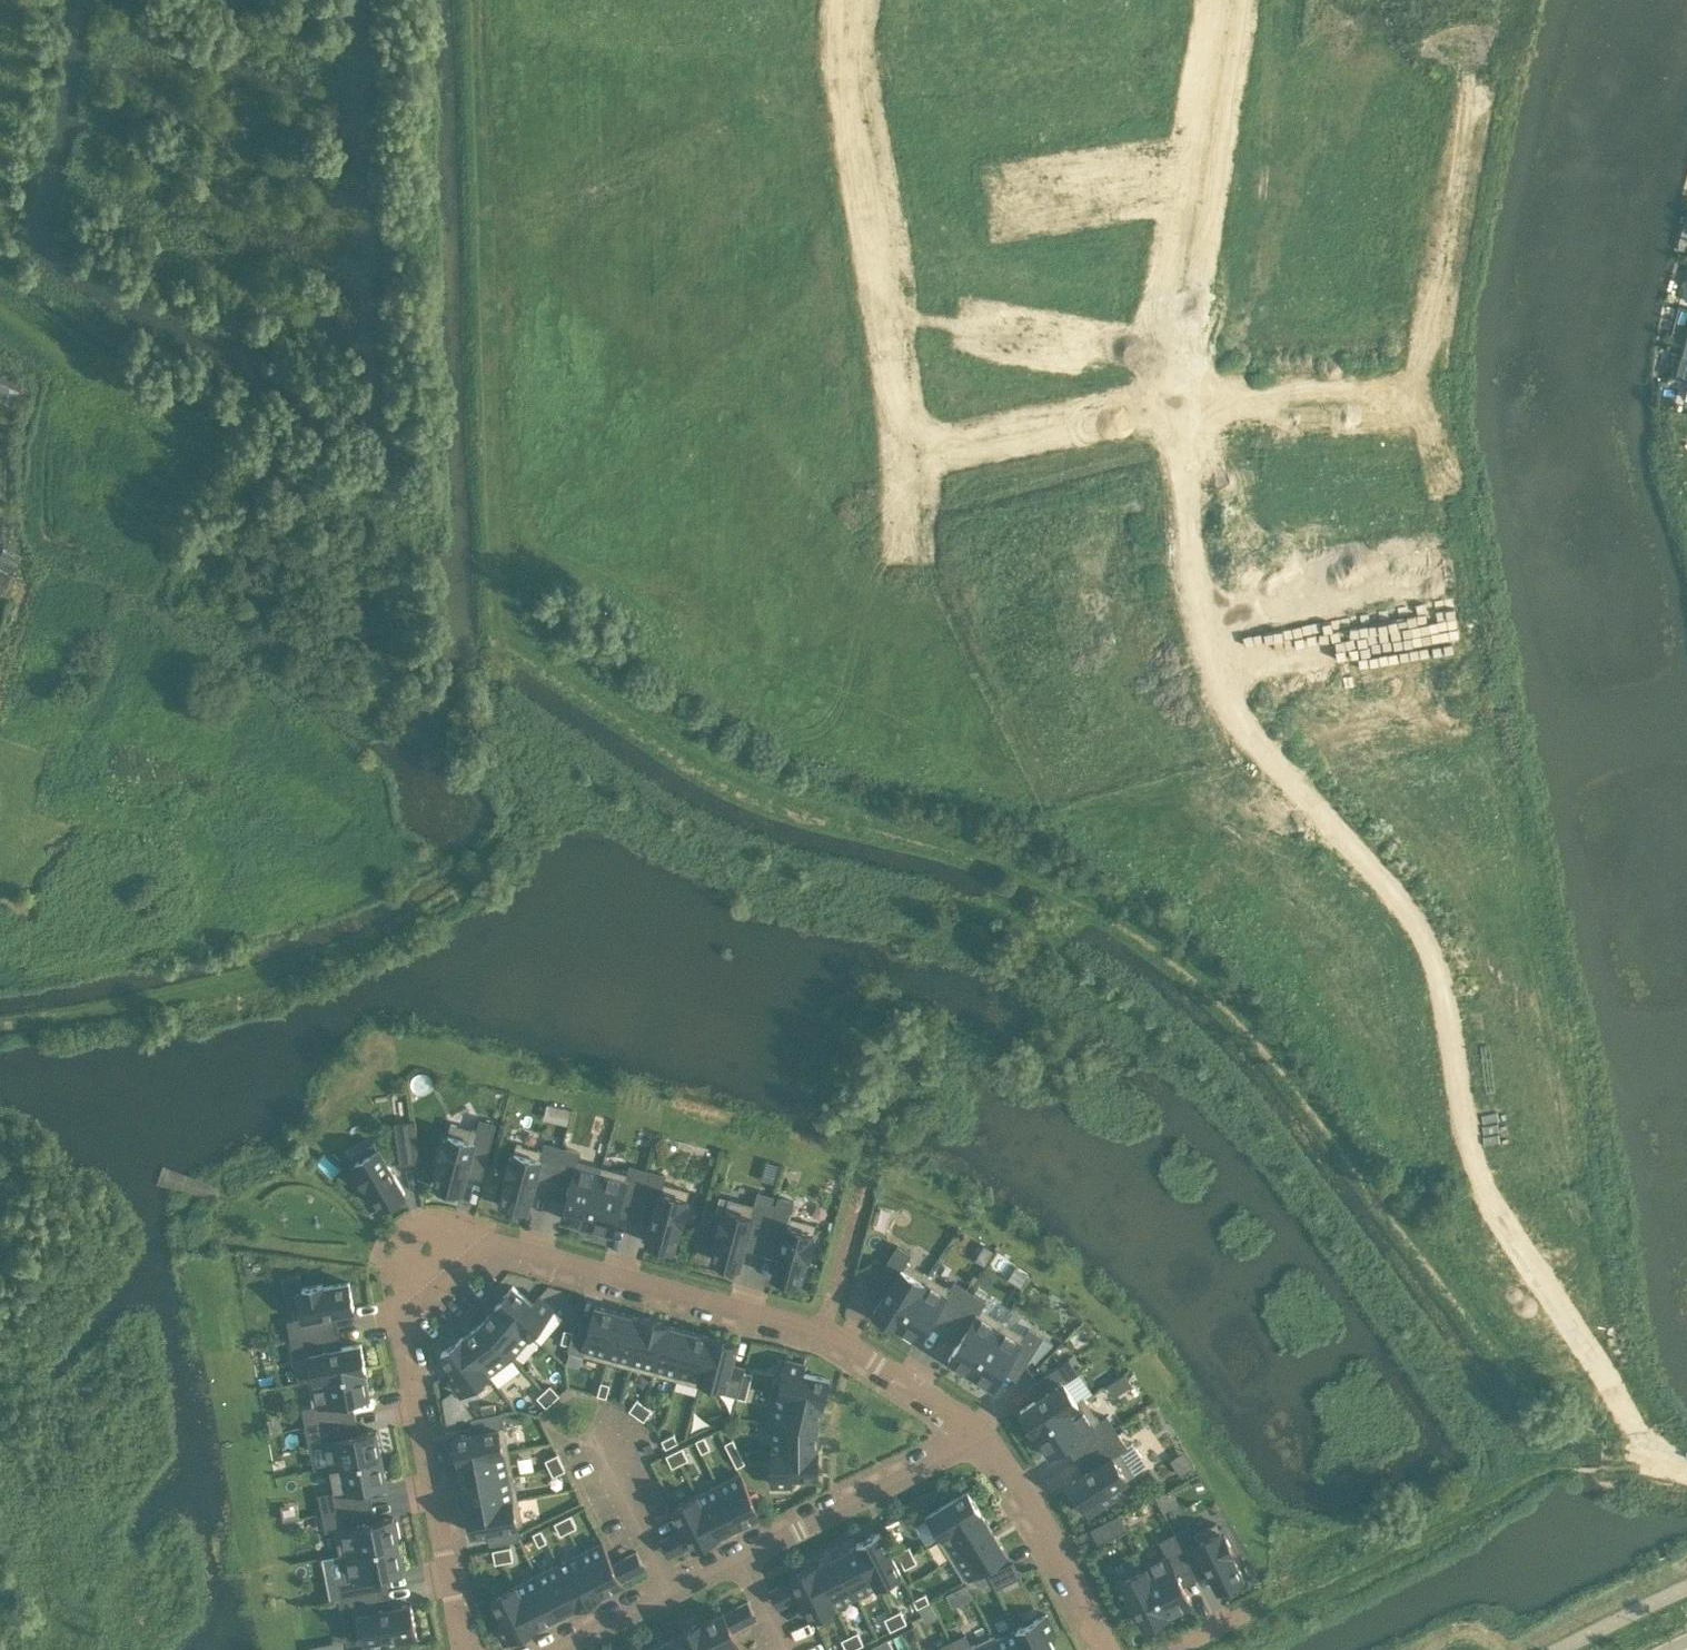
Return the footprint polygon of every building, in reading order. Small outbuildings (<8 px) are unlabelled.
[(0,591),(15,563),(20,554),(21,553),(4,544),(0,550),(0,591)] [(469,1162),(483,1166),(495,1123),(480,1119),(477,1130),(451,1123),(447,1138),(444,1137),(439,1157),(442,1157),(435,1183),(461,1190),(469,1162)] [(416,1160),(411,1120),(395,1122),(400,1162),(416,1160)] [(405,1192),(379,1147),(375,1140),(351,1154),(357,1165),(355,1167),(365,1184),(368,1183),(381,1206),(405,1192)] [(506,1202),(505,1206),(521,1210),(522,1207),(527,1208),(535,1180),(550,1184),(560,1146),(545,1141),(542,1150),(517,1143),(513,1155),(510,1155),(505,1174),(508,1175),(501,1201),(506,1202)] [(565,1147),(554,1185),(569,1189),(562,1217),(587,1223),(600,1174),(599,1174),(602,1166),(578,1160),(580,1151),(565,1147)] [(600,1174),(587,1223),(592,1225),(591,1227),(606,1231),(607,1229),(613,1230),(620,1203),(635,1207),(645,1168),(630,1164),(627,1173),(602,1166),(599,1174),(600,1174)] [(650,1170),(639,1208),(654,1212),(651,1223),(647,1240),(673,1247),(680,1222),(682,1222),(687,1202),(685,1202),(688,1189),(662,1182),(664,1173),(650,1170)] [(719,1232),(712,1258),(739,1265),(743,1247),(746,1236),(761,1240),(771,1202),(773,1195),(758,1191),(756,1198),(754,1204),(728,1197),(720,1195),(716,1211),(721,1212),(716,1231),(719,1232)] [(773,1274),(799,1281),(806,1256),(808,1256),(814,1237),(811,1236),(814,1223),(788,1216),(793,1200),(778,1196),(766,1242),(781,1246),(773,1274)] [(896,1325),(897,1325),(896,1324),(928,1274),(906,1260),(910,1253),(897,1244),(876,1278),(889,1286),(873,1311),(896,1325)] [(949,1288),(928,1274),(896,1324),(897,1325),(918,1338),(934,1314),(947,1322),(968,1289),(954,1280),(949,1288)] [(328,1328),(325,1313),(354,1308),(349,1281),(323,1286),(322,1283),(302,1287),(303,1290),(290,1292),(295,1318),(286,1320),(289,1336),(328,1328)] [(513,1285),(496,1305),(497,1305),(497,1304),(531,1333),(531,1334),(541,1343),(563,1317),(553,1308),(539,1296),(533,1302),(513,1285)] [(948,1357),(971,1371),(1002,1321),(980,1307),(985,1299),(972,1291),(951,1325),(964,1333),(948,1357)] [(497,1304),(497,1305),(482,1323),(512,1355),(531,1333),(497,1304)] [(606,1359),(619,1311),(595,1304),(590,1323),(576,1320),(569,1348),(583,1352),(582,1352),(606,1359)] [(642,1317),(619,1311),(606,1359),(629,1365),(642,1317)] [(666,1323),(667,1323),(642,1316),(642,1317),(629,1365),(653,1371),(666,1323)] [(1024,1334),(1002,1321),(971,1371),(975,1373),(973,1376),(986,1384),(988,1382),(993,1385),(1008,1361),(1021,1369),(1042,1335),(1029,1327),(1024,1334)] [(463,1336),(462,1337),(488,1373),(489,1373),(498,1386),(520,1369),(511,1356),(512,1355),(482,1323),(463,1336)] [(689,1330),(667,1323),(666,1323),(653,1371),(676,1378),(689,1330)] [(565,1328),(561,1341),(570,1343),(573,1330),(565,1328)] [(713,1336),(711,1335),(689,1330),(676,1378),(700,1384),(713,1336)] [(310,1354),(314,1377),(314,1378),(365,1368),(365,1369),(366,1369),(361,1343),(332,1349),(329,1334),(290,1342),(293,1357),(310,1354)] [(745,1365),(731,1361),(737,1341),(711,1335),(713,1336),(700,1384),(723,1390),(724,1390),(737,1393),(745,1365)] [(462,1337),(463,1336),(462,1336),(441,1351),(457,1373),(450,1378),(461,1393),(488,1373),(462,1337)] [(1020,1409),(1035,1432),(1036,1432),(1035,1431),(1078,1402),(1078,1401),(1064,1381),(1078,1371),(1069,1358),(1036,1380),(1045,1393),(1020,1409)] [(786,1359),(778,1392),(822,1402),(822,1403),(828,1377),(802,1372),(804,1363),(786,1359)] [(314,1378),(314,1377),(310,1377),(315,1404),(303,1406),(306,1422),(344,1414),(342,1399),(370,1394),(365,1369),(365,1368),(314,1378)] [(744,1370),(740,1383),(749,1385),(752,1373),(744,1370)] [(601,1381),(597,1394),(606,1396),(610,1383),(601,1381)] [(550,1383),(543,1390),(552,1400),(559,1394),(550,1383)] [(745,1398),(749,1385),(740,1383),(737,1396),(745,1398)] [(473,1416),(454,1390),(442,1398),(447,1421),(473,1416)] [(543,1390),(536,1396),(546,1406),(552,1400),(543,1390)] [(816,1425),(822,1403),(822,1402),(778,1392),(772,1420),(816,1425)] [(1084,1397),(1078,1401),(1078,1402),(1035,1431),(1036,1432),(1050,1453),(1074,1437),(1083,1449),(1116,1427),(1107,1414),(1099,1419),(1084,1397)] [(637,1398),(629,1409),(637,1414),(645,1403),(637,1398)] [(495,1403),(481,1406),(483,1415),(496,1412),(495,1403)] [(645,1403),(637,1414),(644,1420),(652,1409),(645,1403)] [(459,1460),(460,1460),(460,1459),(509,1449),(504,1425),(503,1425),(501,1412),(472,1417),(474,1431),(454,1435),(459,1460)] [(331,1464),(381,1455),(376,1429),(348,1434),(345,1419),(306,1426),(309,1442),(326,1439),(331,1464)] [(772,1420),(772,1450),(817,1449),(817,1448),(816,1425),(772,1420)] [(674,1432),(661,1438),(665,1447),(678,1440),(674,1432)] [(1132,1441),(1127,1445),(1118,1432),(1085,1454),(1093,1466),(1069,1483),(1088,1512),(1113,1496),(1108,1489),(1147,1464),(1132,1441)] [(702,1451),(710,1447),(704,1435),(696,1439),(702,1451)] [(725,1442),(731,1454),(739,1450),(733,1438),(725,1442)] [(682,1446),(674,1450),(680,1462),(688,1458),(682,1446)] [(817,1449),(772,1450),(772,1483),(791,1483),(791,1474),(818,1474),(818,1448),(817,1448),(817,1449)] [(513,1474),(509,1449),(460,1459),(460,1460),(464,1483),(513,1474)] [(680,1462),(674,1450),(666,1454),(672,1466),(680,1462)] [(745,1462),(739,1450),(731,1454),(737,1466),(745,1462)] [(557,1453),(545,1459),(549,1467),(561,1461),(557,1453)] [(381,1455),(331,1464),(336,1490),(319,1493),(322,1508),(361,1501),(358,1486),(386,1481),(381,1455)] [(561,1461),(549,1467),(553,1475),(565,1469),(561,1461)] [(740,1472),(718,1483),(737,1523),(760,1512),(740,1472)] [(518,1498),(513,1474),(464,1483),(469,1506),(469,1507),(518,1498)] [(718,1483),(696,1494),(715,1534),(717,1534),(737,1523),(718,1483)] [(925,1516),(938,1537),(980,1510),(981,1511),(968,1489),(925,1516)] [(715,1534),(696,1494),(673,1505),(694,1546),(717,1534),(715,1534)] [(522,1522),(518,1498),(469,1507),(469,1506),(468,1506),(473,1531),(488,1528),(490,1542),(519,1537),(516,1523),(522,1522)] [(339,1552),(397,1541),(397,1537),(400,1536),(397,1521),(394,1521),(393,1516),(365,1521),(362,1506),(323,1513),(326,1529),(334,1527),(339,1552)] [(938,1537),(951,1558),(993,1531),(981,1511),(980,1510),(938,1537)] [(577,1526),(570,1513),(562,1518),(568,1530),(577,1526)] [(1099,1541),(1125,1528),(1118,1513),(1091,1527),(1099,1541)] [(568,1530),(562,1518),(554,1522),(560,1534),(568,1530)] [(1233,1550),(1224,1532),(1222,1533),(1216,1522),(1192,1534),(1188,1526),(1174,1533),(1192,1568),(1205,1561),(1218,1588),(1243,1575),(1231,1552),(1233,1550)] [(539,1545),(547,1540),(541,1528),(533,1532),(539,1545)] [(1006,1552),(993,1531),(951,1558),(964,1579),(1006,1552)] [(856,1543),(857,1544),(858,1543),(878,1583),(900,1572),(880,1532),(856,1543)] [(1192,1568),(1174,1533),(1161,1539),(1168,1554),(1144,1566),(1167,1612),(1168,1612),(1191,1600),(1178,1575),(1192,1568)] [(339,1553),(322,1557),(327,1581),(335,1579),(338,1595),(377,1588),(374,1572),(386,1570),(402,1567),(397,1541),(339,1552),(339,1553)] [(602,1541),(580,1552),(600,1591),(622,1581),(602,1541)] [(856,1594),(878,1583),(858,1543),(857,1544),(836,1554),(856,1594)] [(510,1545),(501,1547),(504,1560),(513,1559),(510,1545)] [(897,1551),(901,1559),(913,1553),(909,1545),(897,1551)] [(504,1560),(501,1547),(493,1549),(495,1562),(504,1560)] [(580,1552),(558,1562),(578,1602),(577,1603),(577,1604),(601,1592),(600,1591),(580,1552)] [(913,1553),(901,1559),(905,1567),(917,1561),(913,1553)] [(814,1565),(834,1605),(856,1594),(836,1554),(816,1564),(814,1565)] [(1020,1575),(1013,1561),(989,1573),(996,1587),(1020,1575)] [(578,1602),(558,1562),(536,1573),(556,1613),(577,1603),(578,1602)] [(812,1616),(834,1605),(814,1565),(816,1564),(815,1564),(792,1575),(812,1616)] [(1169,1612),(1168,1612),(1167,1612),(1144,1566),(1114,1581),(1124,1603),(1131,1599),(1144,1625),(1169,1612)] [(536,1573),(514,1584),(534,1624),(536,1623),(556,1613),(536,1573)] [(994,1585),(988,1573),(980,1577),(986,1589),(994,1585)] [(536,1624),(536,1623),(534,1624),(514,1584),(493,1595),(504,1619),(497,1623),(505,1640),(536,1624)] [(417,1637),(410,1602),(381,1607),(378,1592),(339,1600),(342,1615),(351,1614),(356,1640),(386,1634),(388,1642),(417,1637)] [(913,1598),(917,1607),(929,1601),(925,1593),(913,1598)] [(900,1609),(892,1613),(899,1625),(907,1621),(900,1609)] [(702,1621),(716,1649),(743,1649),(723,1610),(702,1621)] [(899,1625),(892,1613),(884,1617),(890,1629),(899,1625)] [(1017,1628),(1028,1649),(1055,1649),(1047,1634),(1055,1630),(1046,1613),(1017,1628)] [(702,1621),(701,1620),(678,1632),(679,1633),(680,1632),(689,1649),(716,1649),(702,1621)] [(996,1638),(994,1639),(1000,1649),(1028,1649),(1017,1628),(996,1638)] [(857,1630),(849,1634),(855,1647),(864,1643),(857,1630)] [(679,1633),(658,1643),(661,1649),(689,1649),(680,1632),(679,1633)] [(951,1640),(956,1649),(1000,1649),(994,1639),(996,1638),(993,1634),(971,1645),(965,1633),(951,1640)] [(849,1634),(841,1638),(847,1649),(849,1649),(855,1647),(849,1634)] [(880,1642),(884,1649),(893,1649),(894,1649),(888,1638),(880,1642)] [(347,1640),(314,1641),(315,1649),(348,1649),(347,1640)] [(951,1640),(937,1647),(939,1649),(956,1649),(951,1640)] [(880,1642),(872,1646),(875,1649),(884,1649),(880,1642)]
